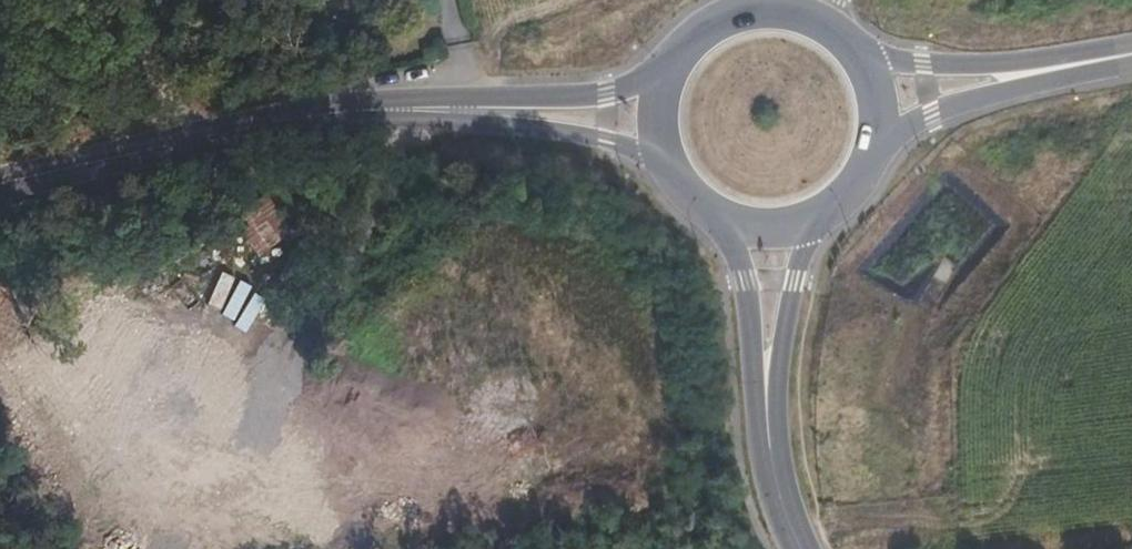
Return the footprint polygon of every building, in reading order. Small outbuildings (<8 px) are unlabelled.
[(257,251),(293,228),(267,188),(231,211),(257,251)]
